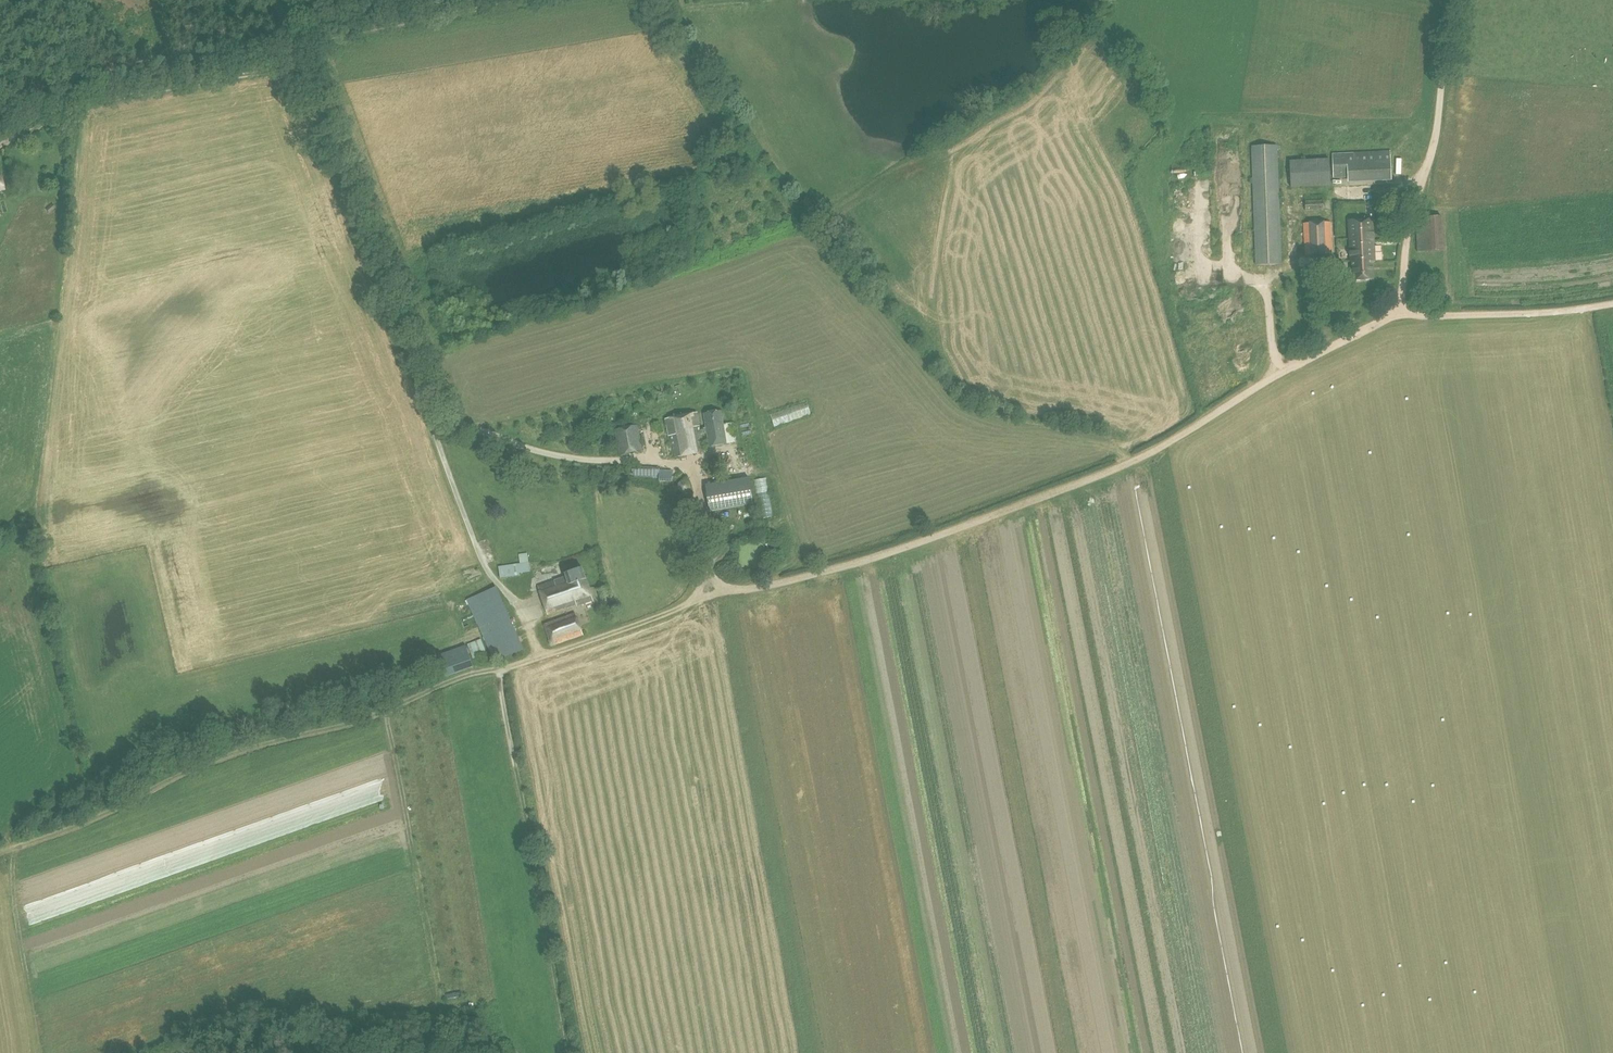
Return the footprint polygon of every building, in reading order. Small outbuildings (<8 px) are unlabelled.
[(285,44),(278,47),(282,56),(288,53),(285,44)] [(1256,265),(1265,265),(1281,264),(1277,145),(1252,146),(1256,265)] [(1391,173),(1390,151),(1332,154),(1333,177),(1391,173)] [(1291,188),(1296,187),(1331,186),(1329,158),(1289,161),(1291,188)] [(45,209),(49,213),(55,207),(52,203),(45,209)] [(1417,252),(1423,251),(1443,251),(1442,216),(1416,217),(1417,252)] [(1352,263),(1352,267),(1353,280),(1373,279),(1372,262),(1374,262),(1372,219),(1348,220),(1350,263),(1352,263)] [(1331,254),(1330,222),(1304,223),(1305,255),(1331,254)] [(1190,271),(1190,259),(1178,259),(1178,271),(1190,271)] [(707,432),(709,446),(727,443),(737,442),(734,422),(723,423),(721,410),(704,414),(707,428),(700,429),(697,413),(665,419),(669,436),(671,436),(675,457),(704,451),(701,434),(707,432)] [(772,420),(775,430),(787,426),(785,417),(772,420)] [(652,424),(653,431),(661,430),(660,422),(652,424)] [(637,425),(615,430),(620,454),(642,450),(637,425)] [(741,453),(743,462),(749,461),(747,452),(741,453)] [(659,478),(659,470),(659,467),(629,466),(629,478),(658,478),(659,478)] [(672,481),(672,471),(659,470),(659,478),(658,478),(658,481),(672,481)] [(749,478),(706,485),(710,510),(753,504),(749,478)] [(494,661),(506,656),(523,649),(495,587),(489,589),(465,535),(454,541),(443,545),(466,598),(494,661)] [(530,571),(529,562),(528,553),(518,554),(520,563),(498,566),(500,578),(520,575),(519,573),(530,571)] [(548,615),(567,608),(593,600),(582,568),(565,574),(566,576),(538,585),(548,615)] [(602,603),(613,600),(608,584),(597,587),(602,603)] [(575,613),(569,615),(544,624),(551,646),(583,635),(575,613)] [(487,653),(481,639),(467,644),(473,658),(487,653)] [(473,666),(465,646),(438,655),(446,676),(473,666)]
